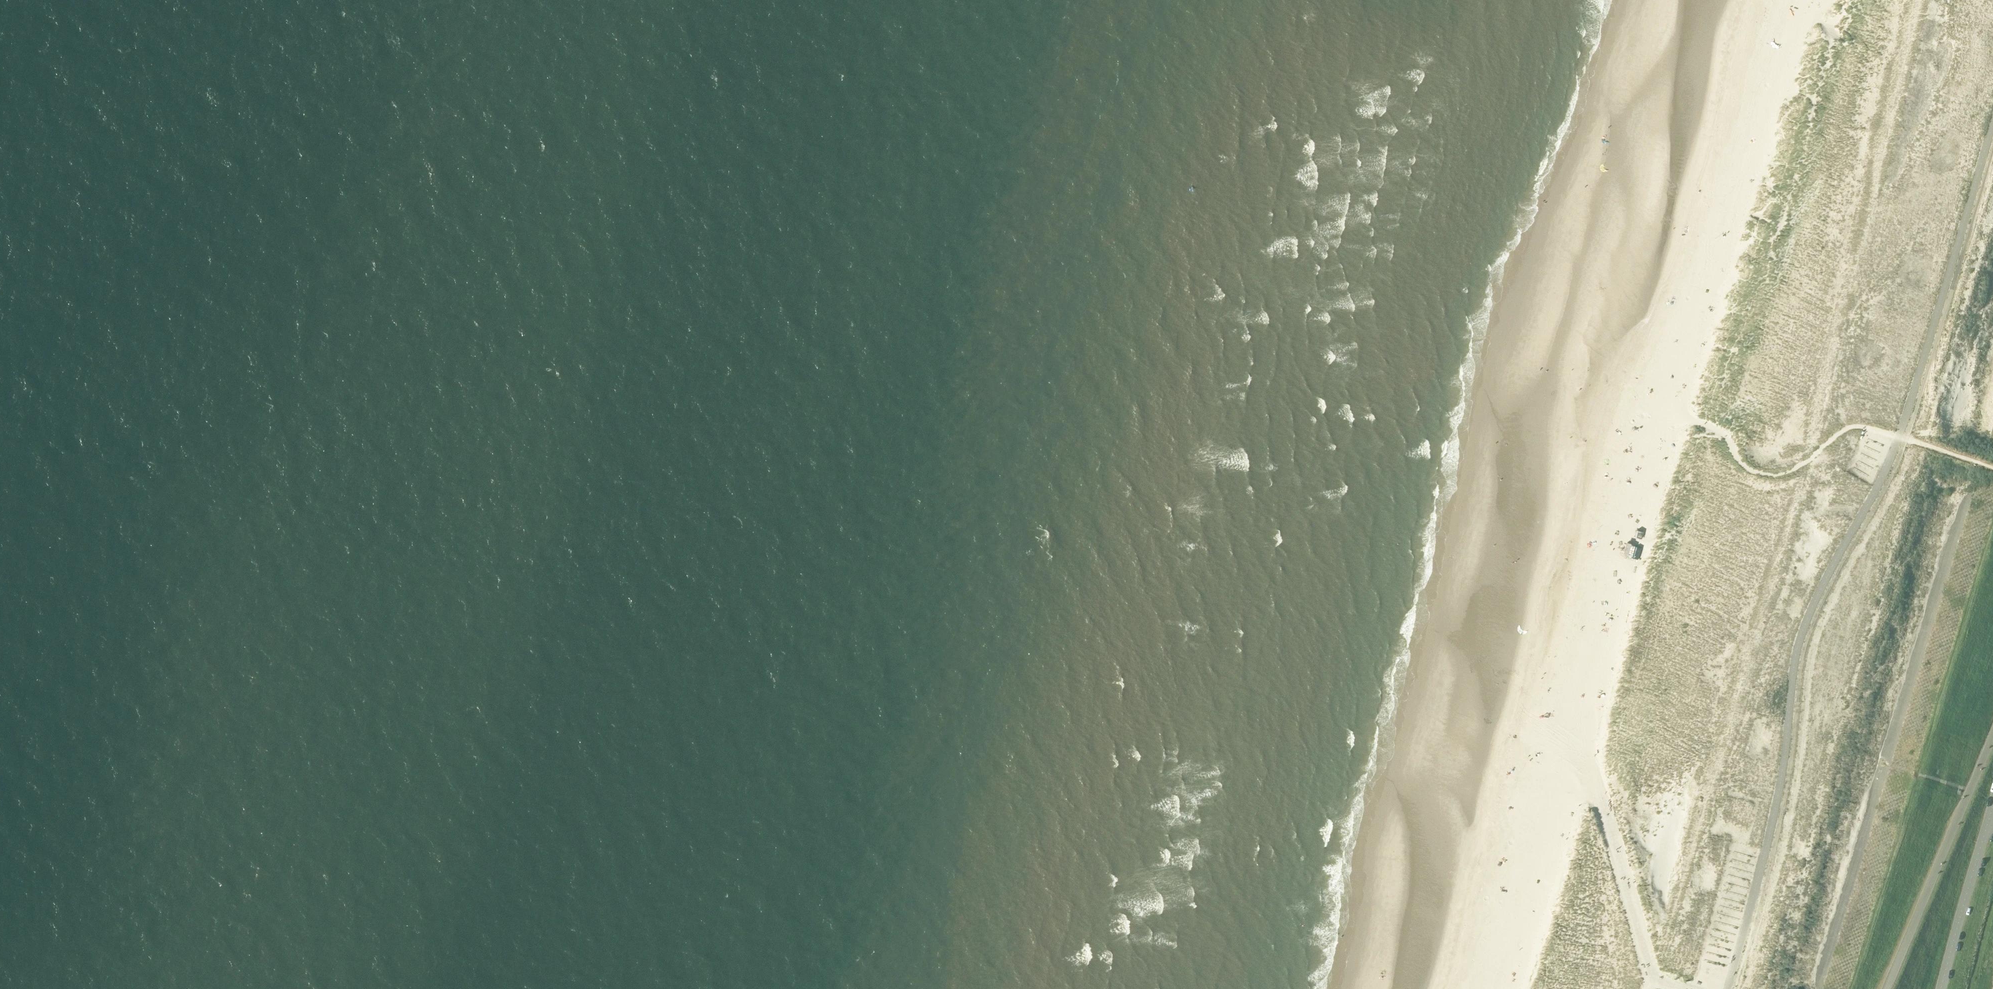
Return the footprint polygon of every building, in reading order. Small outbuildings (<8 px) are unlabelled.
[(1642,532),(1635,530),(1633,537),(1639,539),(1642,532)]
